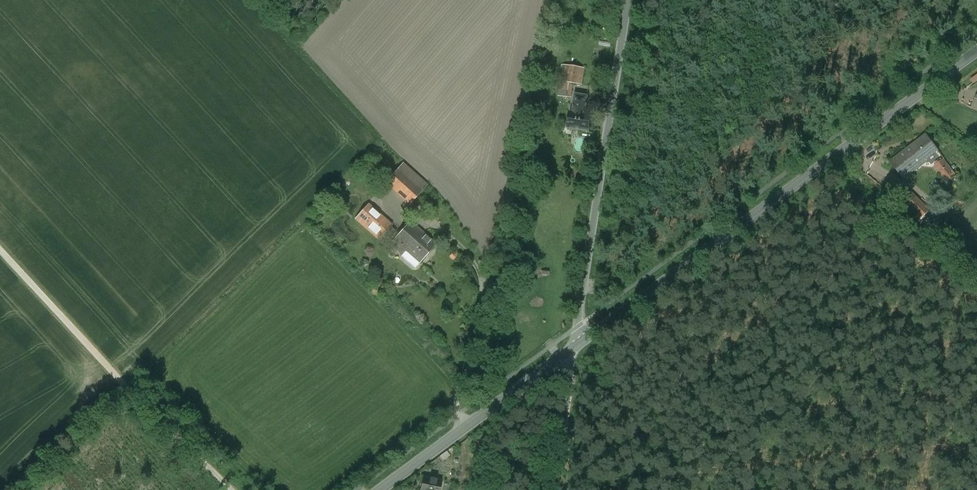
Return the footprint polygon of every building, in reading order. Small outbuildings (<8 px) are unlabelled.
[(581,67),(567,64),(565,81),(574,82),(575,73),(579,74),(581,67)] [(976,81),(976,73),(969,79),(972,84),(976,81)] [(583,95),(573,93),(569,111),(568,111),(565,127),(584,131),(587,115),(583,114),(584,111),(580,110),(583,95)] [(922,136),(888,164),(901,181),(919,166),(915,162),(932,148),(922,136)] [(933,163),(942,156),(938,151),(929,158),(933,163)] [(953,174),(940,159),(932,166),(945,182),(953,174)] [(427,185),(403,163),(385,183),(410,204),(427,185)] [(908,191),(893,178),(886,186),(901,199),(908,191)] [(932,205),(911,187),(908,191),(901,199),(922,217),(932,205)] [(391,225),(368,205),(363,211),(345,195),(338,202),(356,218),(352,223),(360,230),(364,225),(367,228),(359,238),(370,248),(391,225)] [(436,244),(410,221),(390,244),(403,254),(401,256),(415,268),(420,262),(436,244)] [(421,478),(418,489),(437,489),(439,481),(421,478)]
